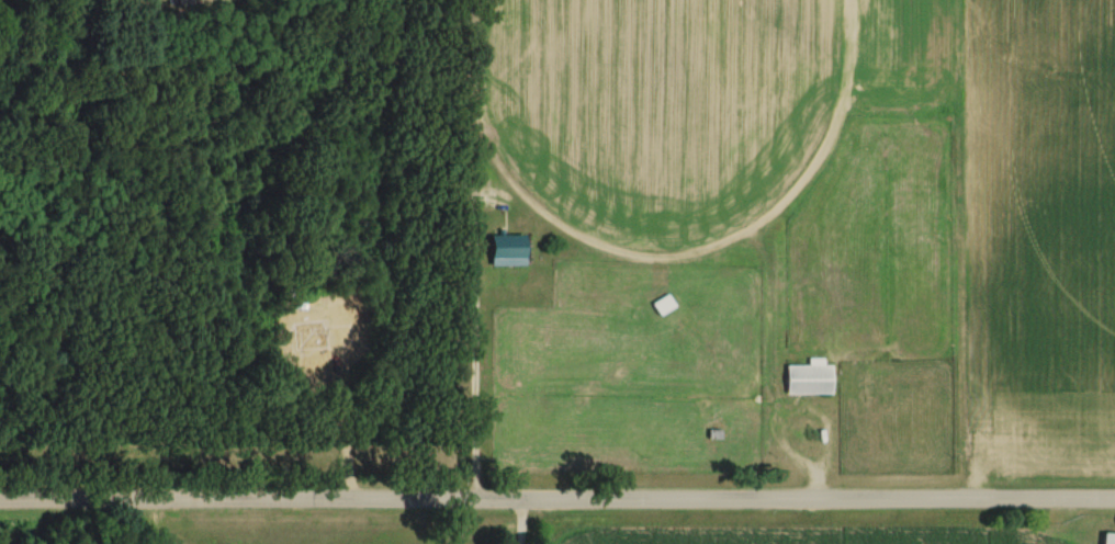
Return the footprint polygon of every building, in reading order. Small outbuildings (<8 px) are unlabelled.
[(523,267),(523,237),(489,237),(489,267),(523,267)] [(651,304),(658,317),(674,308),(667,296),(651,304)] [(785,395),(831,395),(831,366),(822,366),(822,359),(807,359),(807,366),(785,366),(785,395)] [(1101,533),(1101,543),(1114,543),(1114,534),(1101,533)]
